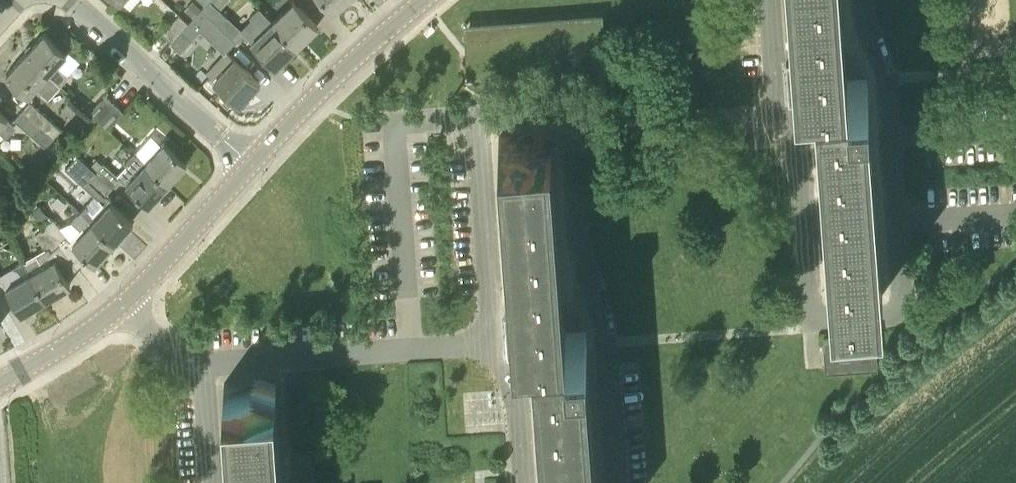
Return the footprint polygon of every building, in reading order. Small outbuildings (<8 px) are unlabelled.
[(193,0),(191,0),(183,8),(191,15),(199,6),(193,0)] [(227,16),(211,0),(209,0),(206,3),(201,7),(219,25),(227,16)] [(273,19),(297,44),(317,25),(293,0),(273,19)] [(333,11),(346,0),(324,0),(333,11)] [(795,83),(816,82),(830,280),(839,279),(840,298),(883,295),(867,78),(848,80),(842,0),(789,0),(795,83)] [(252,18),(241,29),(244,31),(276,65),(297,44),(273,19),(273,20),(259,6),(250,15),(252,18)] [(219,25),(201,7),(188,21),(189,22),(182,30),(191,38),(200,30),(224,52),(235,40),(219,25)] [(172,41),(188,22),(179,14),(162,32),(172,41)] [(551,64),(602,61),(602,59),(599,60),(596,18),(599,18),(599,17),(469,26),(469,28),(471,28),(472,44),(470,45),(470,46),(478,45),(479,70),(513,67),(512,52),(550,50),(551,64)] [(71,41),(75,36),(66,27),(58,35),(65,41),(71,41)] [(25,52),(60,84),(69,74),(56,62),(66,52),(44,32),(25,52)] [(60,84),(25,52),(6,73),(28,93),(35,85),(48,97),(60,84)] [(240,102),(260,81),(235,57),(215,78),(240,102)] [(97,122),(99,120),(115,103),(105,94),(87,114),(97,122)] [(22,109),(41,127),(45,131),(54,138),(62,128),(31,100),(24,108),(23,108),(22,109)] [(115,103),(99,120),(108,128),(124,111),(115,103)] [(41,127),(22,109),(15,117),(34,134),(41,127)] [(6,135),(16,125),(7,116),(0,110),(0,130),(6,135)] [(543,133),(499,136),(514,336),(533,334),(545,482),(597,482),(586,331),(566,332),(553,151),(544,152),(543,133)] [(165,141),(146,162),(168,182),(187,161),(165,141)] [(125,162),(137,172),(127,183),(149,203),(168,182),(146,162),(134,152),(125,162)] [(113,186),(97,171),(78,154),(65,166),(95,194),(86,204),(81,210),(114,241),(133,220),(105,195),(113,186)] [(103,164),(97,171),(113,186),(121,178),(118,175),(104,163),(103,164)] [(33,210),(42,219),(48,214),(39,204),(33,210)] [(114,241),(81,210),(71,220),(84,230),(73,242),(95,262),(114,241)] [(53,217),(44,225),(59,243),(69,235),(53,217)] [(59,243),(44,225),(35,233),(47,247),(24,260),(31,272),(46,298),(70,283),(55,258),(50,250),(59,243)] [(46,298),(31,272),(6,286),(21,312),(46,298)] [(825,368),(878,365),(875,333),(823,336),(824,343),(825,367),(825,368)] [(268,379),(225,382),(232,482),(283,482),(277,398),(269,398),(268,379)]
